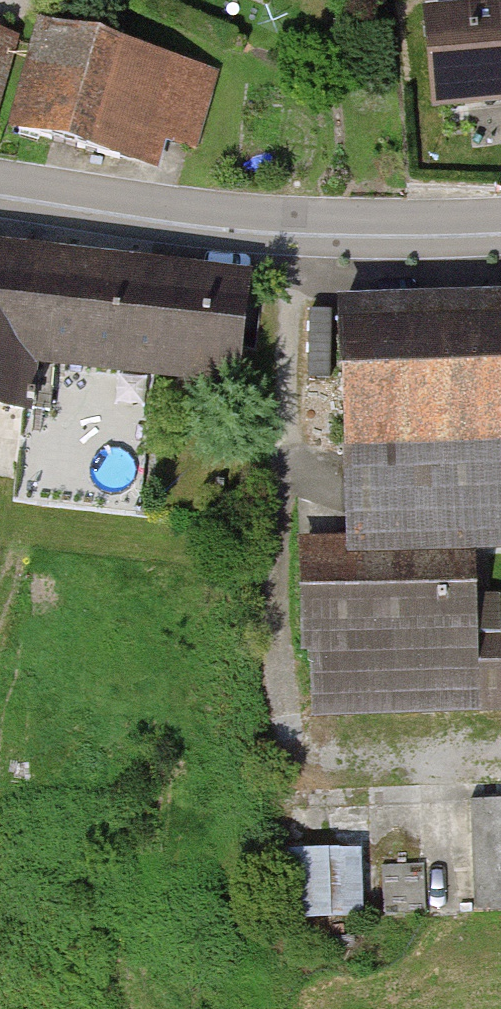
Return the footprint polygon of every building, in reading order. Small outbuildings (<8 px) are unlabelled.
[(431,20),(438,100),(500,94),(500,13),(431,20)] [(208,71),(48,26),(18,131),(120,160),(129,129),(187,145),(208,71)] [(0,35),(0,77),(11,38),(0,35)] [(56,361),(237,382),(249,285),(40,261),(39,269),(28,358),(56,361)] [(0,264),(0,406),(50,411),(56,361),(28,358),(39,269),(0,264)] [(316,366),(339,366),(340,302),(317,301),(316,366)] [(341,314),(346,452),(348,452),(500,447),(500,309),(341,314)] [(348,452),(351,548),(473,544),(500,543),(500,447),(348,452)] [(473,544),(351,548),(302,550),(306,645),(476,639),(473,544)] [(469,802),(471,916),(500,915),(500,801),(469,802)] [(293,906),(364,907),(364,838),(293,838),(293,906)]
